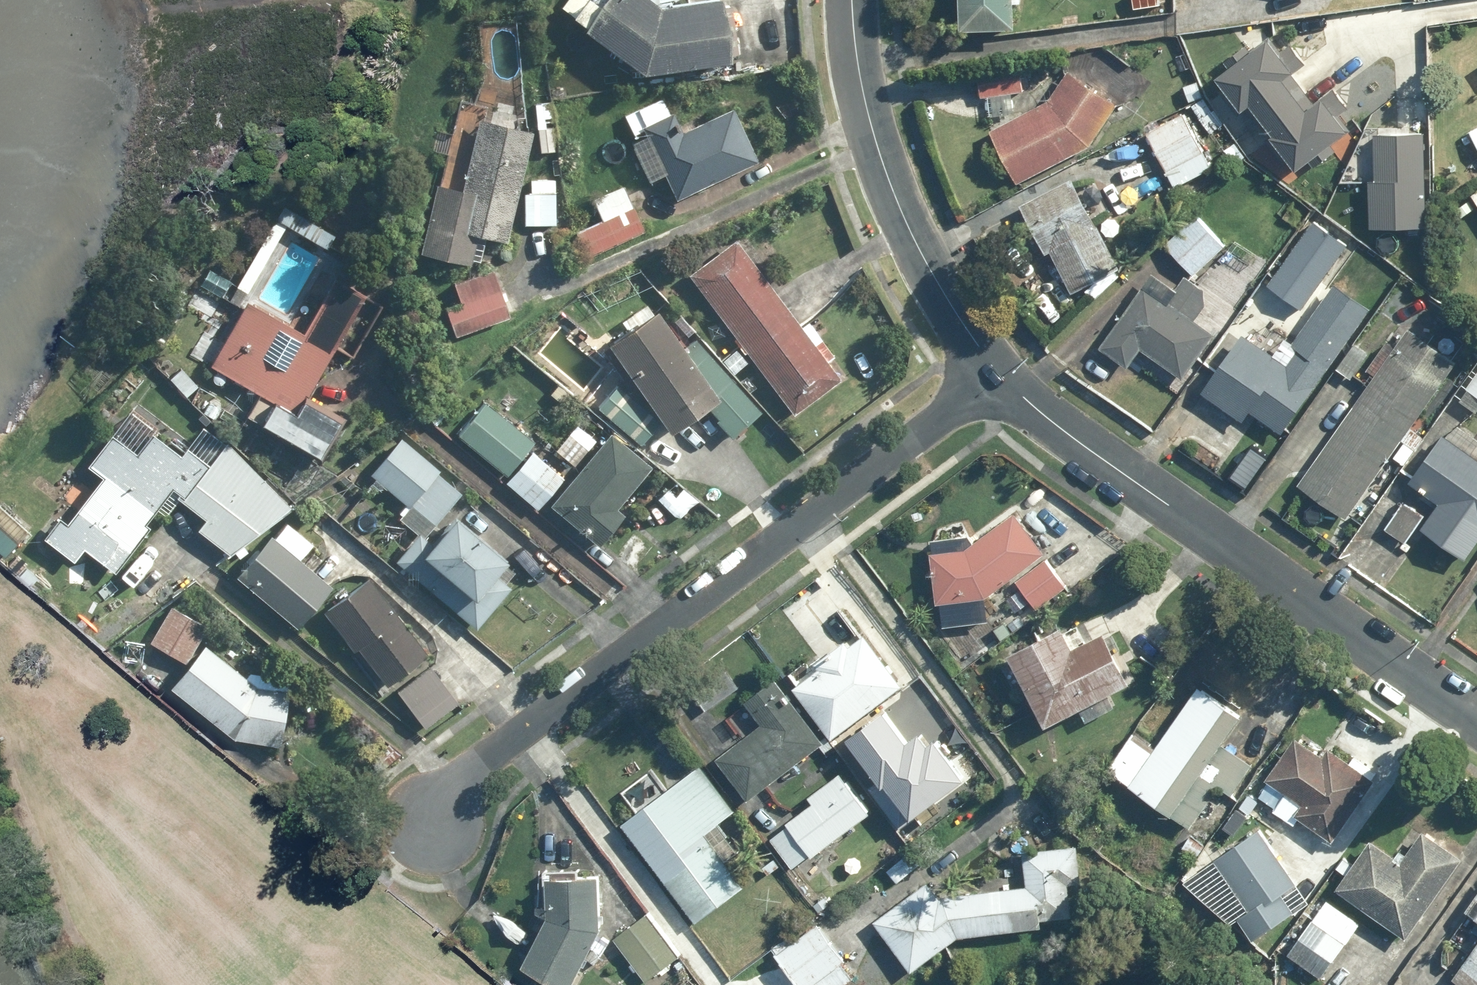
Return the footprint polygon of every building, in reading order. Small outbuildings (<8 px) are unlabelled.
[(648,0),(567,0),(560,8),(638,77),(728,65),(719,2),(660,10),(648,0)] [(958,33),(1012,34),(1013,0),(959,0),(958,33)] [(1274,43),(1218,81),(1244,119),(1254,112),(1290,164),(1348,124),(1327,93),(1305,109),(1290,87),(1299,80),(1274,43)] [(991,98),(993,114),(1015,112),(1013,95),(1022,94),(1019,68),(977,73),(980,99),(991,98)] [(1018,186),(1086,150),(1117,107),(1070,74),(1049,103),(991,133),(1018,186)] [(1202,100),(1192,107),(1209,135),(1221,128),(1203,99),(1202,100)] [(672,116),(640,131),(672,201),(755,163),(731,110),(681,133),(672,116)] [(1210,170),(1183,115),(1145,134),(1173,189),(1210,170)] [(433,185),(418,256),(469,267),(475,239),(506,245),(530,133),(477,121),(462,192),(433,185)] [(1424,237),(1421,139),(1363,141),(1366,239),(1424,237)] [(554,180),(529,181),(529,195),(523,195),(524,227),(554,227),(554,180)] [(1119,270),(1070,180),(1019,208),(1067,298),(1119,270)] [(643,232),(622,187),(590,201),(600,222),(572,234),(584,259),(643,232)] [(1196,215),(1163,245),(1195,279),(1227,250),(1196,215)] [(286,229),(273,221),(233,288),(246,296),(286,229)] [(1348,249),(1313,224),(1269,288),(1304,312),(1348,249)] [(833,358),(807,323),(800,328),(735,241),(688,275),(793,418),(840,383),(826,364),(833,358)] [(231,282),(208,269),(197,289),(220,301),(231,282)] [(508,319),(491,271),(436,291),(453,339),(508,319)] [(1207,304),(1206,292),(1183,277),(1174,291),(1151,276),(1143,289),(1140,287),(1100,348),(1130,367),(1140,352),(1185,382),(1215,336),(1195,323),(1207,304)] [(302,405),(361,298),(332,281),(304,333),(245,301),(208,369),(270,403),(255,430),(314,462),(335,423),(302,405)] [(1369,354),(1349,341),(1368,312),(1334,289),(1283,363),(1242,335),(1199,399),(1240,427),(1250,413),(1283,436),(1330,367),(1351,381),(1369,354)] [(729,440),(759,414),(693,340),(679,350),(652,312),(603,348),(667,435),(698,412),(729,440)] [(1409,431),(1455,363),(1448,359),(1460,341),(1444,330),(1432,348),(1406,330),(1300,487),(1348,520),(1391,457),(1404,467),(1423,440),(1409,431)] [(750,365),(736,349),(718,365),(732,380),(750,365)] [(197,387),(178,368),(166,380),(185,399),(197,387)] [(1459,402),(1476,414),(1476,374),(1459,402)] [(657,425),(615,385),(593,408),(635,448),(657,425)] [(532,441),(483,404),(455,442),(503,479),(532,441)] [(65,525),(55,518),(38,540),(71,565),(81,552),(110,574),(154,514),(164,521),(177,503),(203,522),(194,534),(226,558),(289,509),(204,427),(180,458),(154,438),(159,432),(131,410),(87,466),(101,478),(65,525)] [(1476,546),(1476,437),(1457,423),(1446,439),(1442,436),(1408,484),(1423,494),(1426,490),(1440,500),(1419,531),(1465,563),(1476,546)] [(594,442),(573,425),(552,451),(574,468),(594,442)] [(579,526),(600,543),(621,518),(614,513),(651,469),(609,435),(548,508),(575,531),(579,526)] [(436,473),(398,440),(368,476),(406,508),(435,475),(436,473)] [(561,480),(530,454),(503,486),(534,512),(561,480)] [(459,496),(435,475),(406,508),(398,519),(422,540),(459,496)] [(1426,515),(1404,500),(1384,529),(1407,544),(1426,515)] [(1013,515),(1012,514),(966,550),(929,555),(936,609),(984,603),(1045,555),(1026,531),(1013,515)] [(502,563),(449,519),(427,545),(415,534),(390,563),(472,632),(487,614),(470,601),(502,563)] [(297,630),(329,587),(292,559),(305,542),(284,526),(271,543),(265,538),(233,582),(297,630)] [(8,545),(0,554),(0,561),(29,587),(41,574),(8,545)] [(1066,588),(1046,562),(1016,586),(1036,611),(1066,588)] [(365,579),(321,614),(352,655),(355,652),(384,689),(426,656),(365,579)] [(204,627),(168,608),(147,647),(183,666),(204,627)] [(1080,647),(1073,651),(1062,629),(1008,657),(1045,730),(1129,686),(1103,636),(1080,647)] [(808,670),(793,681),(797,687),(792,691),(831,742),(903,688),(864,637),(849,648),(844,642),(808,670)] [(286,680),(240,675),(202,647),(168,688),(233,742),(278,747),(286,680)] [(457,705),(427,666),(393,693),(423,731),(457,705)] [(1131,739),(1108,773),(1189,830),(1218,788),(1231,797),(1252,766),(1222,746),(1242,717),(1199,688),(1153,754),(1131,739)] [(747,799),(822,747),(785,693),(766,707),(754,715),(763,727),(718,758),(747,799)] [(887,715),(853,741),(921,829),(977,786),(938,736),(916,753),(887,715)] [(1333,844),(1375,782),(1372,781),(1380,769),(1356,753),(1349,765),(1327,750),(1322,758),(1293,739),(1265,781),(1277,789),(1265,808),(1294,827),(1299,820),(1333,844)] [(652,769),(621,793),(636,814),(621,825),(695,925),(744,889),(725,864),(739,854),(718,826),(735,813),(700,767),(668,791),(652,769)] [(771,839),(793,869),(809,858),(811,861),(870,817),(839,776),(808,799),(814,807),(771,839)] [(1244,915),(1259,936),(1293,912),(1280,894),(1292,885),(1270,853),(1274,851),(1259,828),(1221,855),(1257,906),(1244,915)] [(1401,866),(1369,844),(1336,892),(1407,940),(1462,860),(1423,834),(1401,866)] [(1040,920),(1070,919),(1069,886),(1081,885),(1080,851),(1022,853),(1023,888),(931,898),(924,888),(875,922),(912,973),(960,939),(960,938),(1041,929),(1040,920)] [(911,851),(886,872),(898,886),(923,865),(911,851)] [(546,880),(547,924),(522,970),(550,984),(573,984),(600,934),(600,879),(546,880)] [(1476,919),(1476,894),(1465,912),(1476,919)] [(1360,925),(1327,901),(1288,956),(1321,980),(1360,925)] [(683,956),(650,913),(613,941),(645,984),(683,956)] [(816,923),(774,957),(796,984),(844,984),(852,979),(842,966),(847,961),(816,923)] [(1449,983),(1452,984),(1476,984),(1476,940),(1449,983)]
